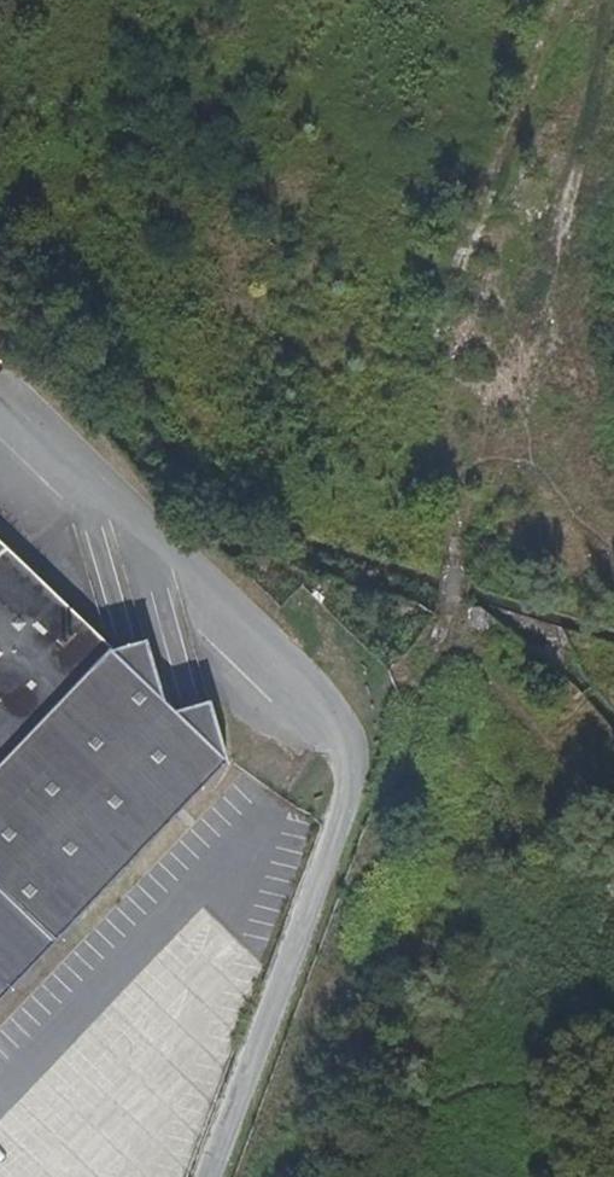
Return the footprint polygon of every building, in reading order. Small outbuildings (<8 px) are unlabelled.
[(230,765),(213,703),(168,703),(150,642),(117,650),(0,538),(0,1004),(230,765)] [(194,1136),(182,1122),(204,1119),(196,1109),(180,1124),(163,1104),(135,1096),(137,1111),(132,1129),(118,1132),(112,1151),(96,1133),(89,1140),(58,1144),(56,1134),(38,1150),(39,1150),(42,1163),(54,1176),(65,1176),(68,1168),(65,1148),(82,1145),(86,1150),(91,1176),(182,1176),(194,1136)]
